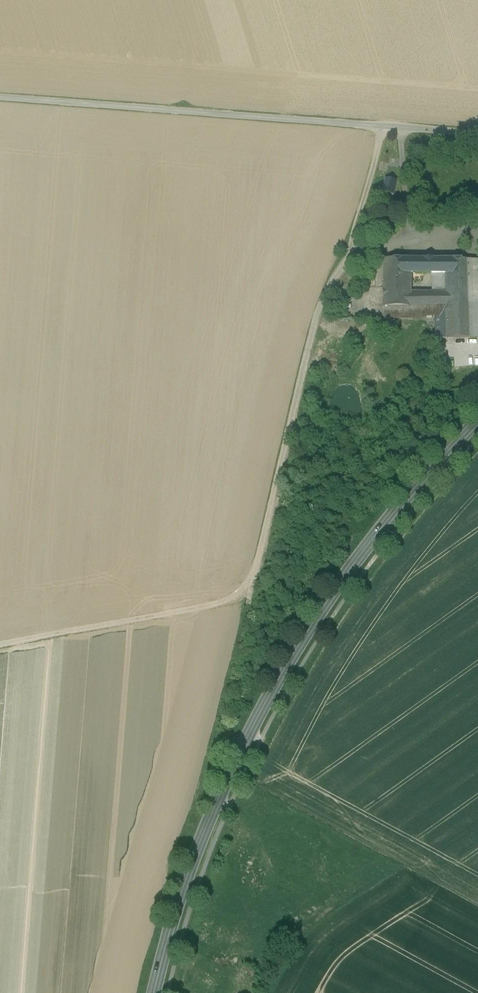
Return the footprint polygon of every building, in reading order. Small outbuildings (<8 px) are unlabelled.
[(397,184),(386,181),(383,193),(394,196),(397,184)] [(464,259),(425,260),(425,274),(444,275),(444,290),(411,289),(410,281),(383,280),(382,313),(434,315),(435,341),(467,339),(464,259)] [(425,260),(384,259),(383,280),(410,281),(410,274),(425,274),(425,260)] [(464,259),(467,339),(477,340),(477,260),(464,259)]
